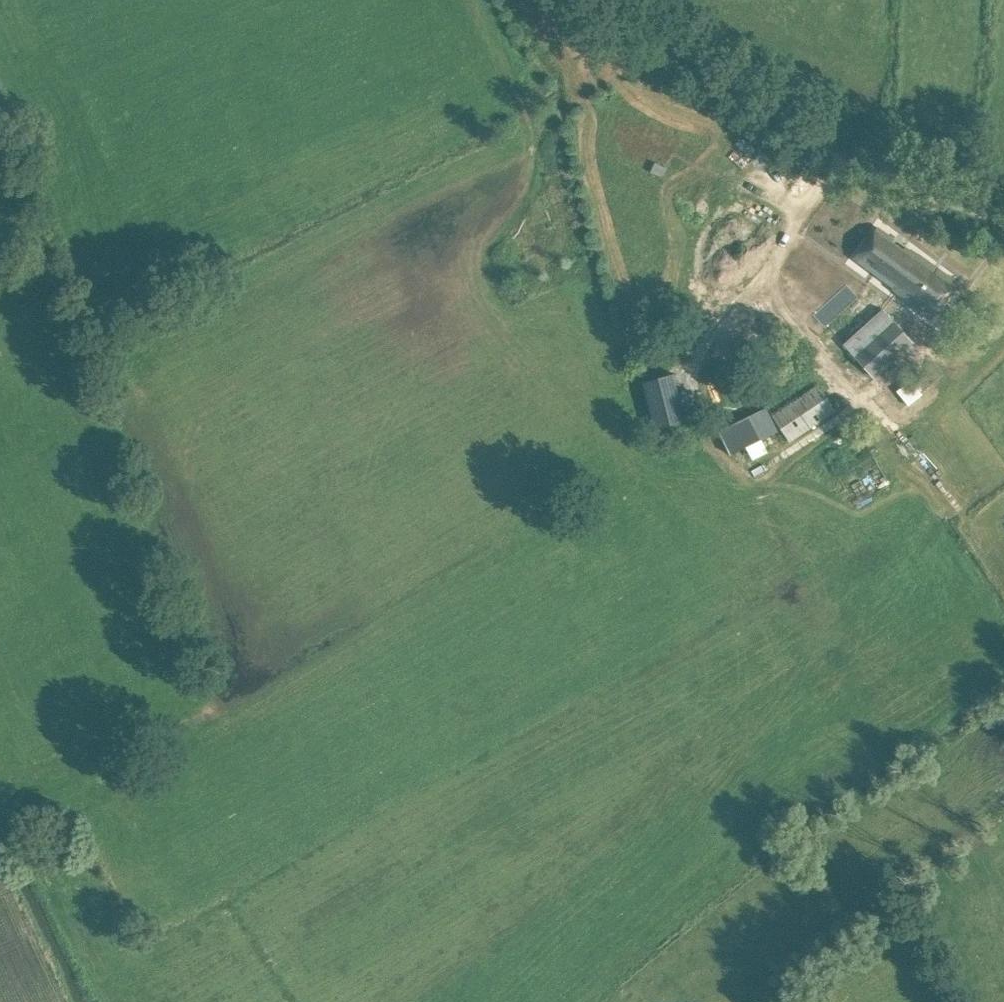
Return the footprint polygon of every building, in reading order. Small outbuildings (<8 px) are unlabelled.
[(878,227),(854,257),(882,279),(886,275),(902,287),(897,292),(906,299),(905,300),(906,301),(908,299),(910,301),(909,303),(931,320),(958,282),(917,253),(916,255),(905,246),(902,250),(892,241),(895,238),(878,227)] [(856,334),(845,344),(874,376),(912,342),(892,320),(866,344),(856,334)] [(687,420),(674,372),(643,380),(655,428),(687,420)] [(911,378),(897,389),(909,404),(923,393),(911,378)] [(821,383),(773,415),(790,441),(838,409),(821,383)] [(745,387),(730,394),(734,403),(746,397),(745,395),(748,394),(745,387)]
